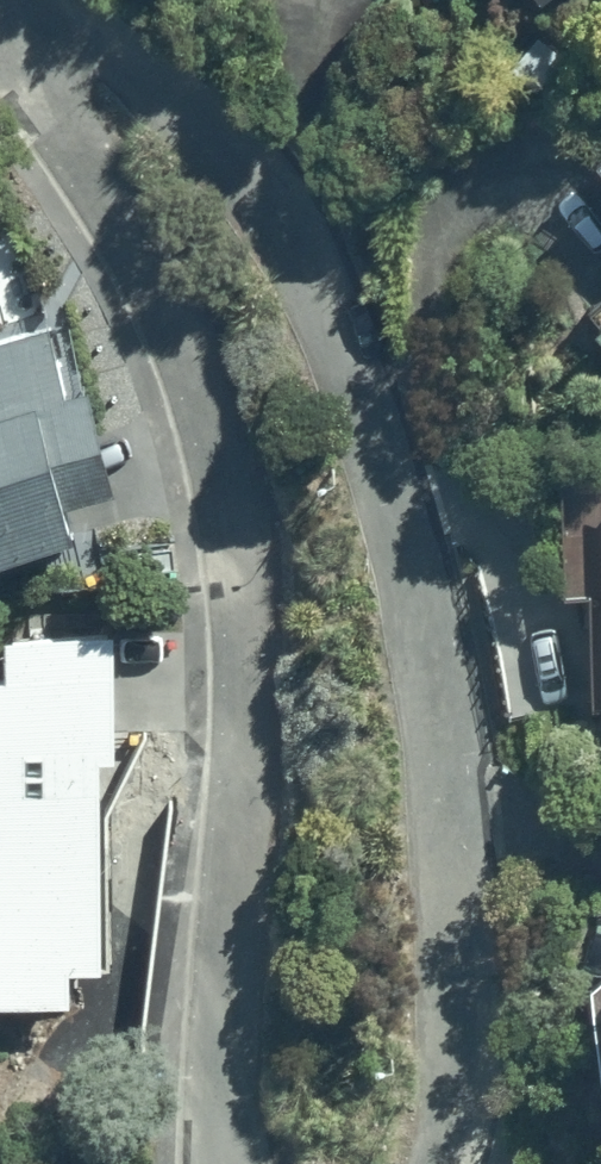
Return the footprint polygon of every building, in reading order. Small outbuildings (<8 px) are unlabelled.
[(0,339),(0,556),(100,531),(92,500),(143,487),(115,376),(91,382),(75,320),(0,339)] [(116,596),(1,594),(0,633),(0,982),(68,982),(68,942),(97,943),(100,726),(114,726),(116,596)]
